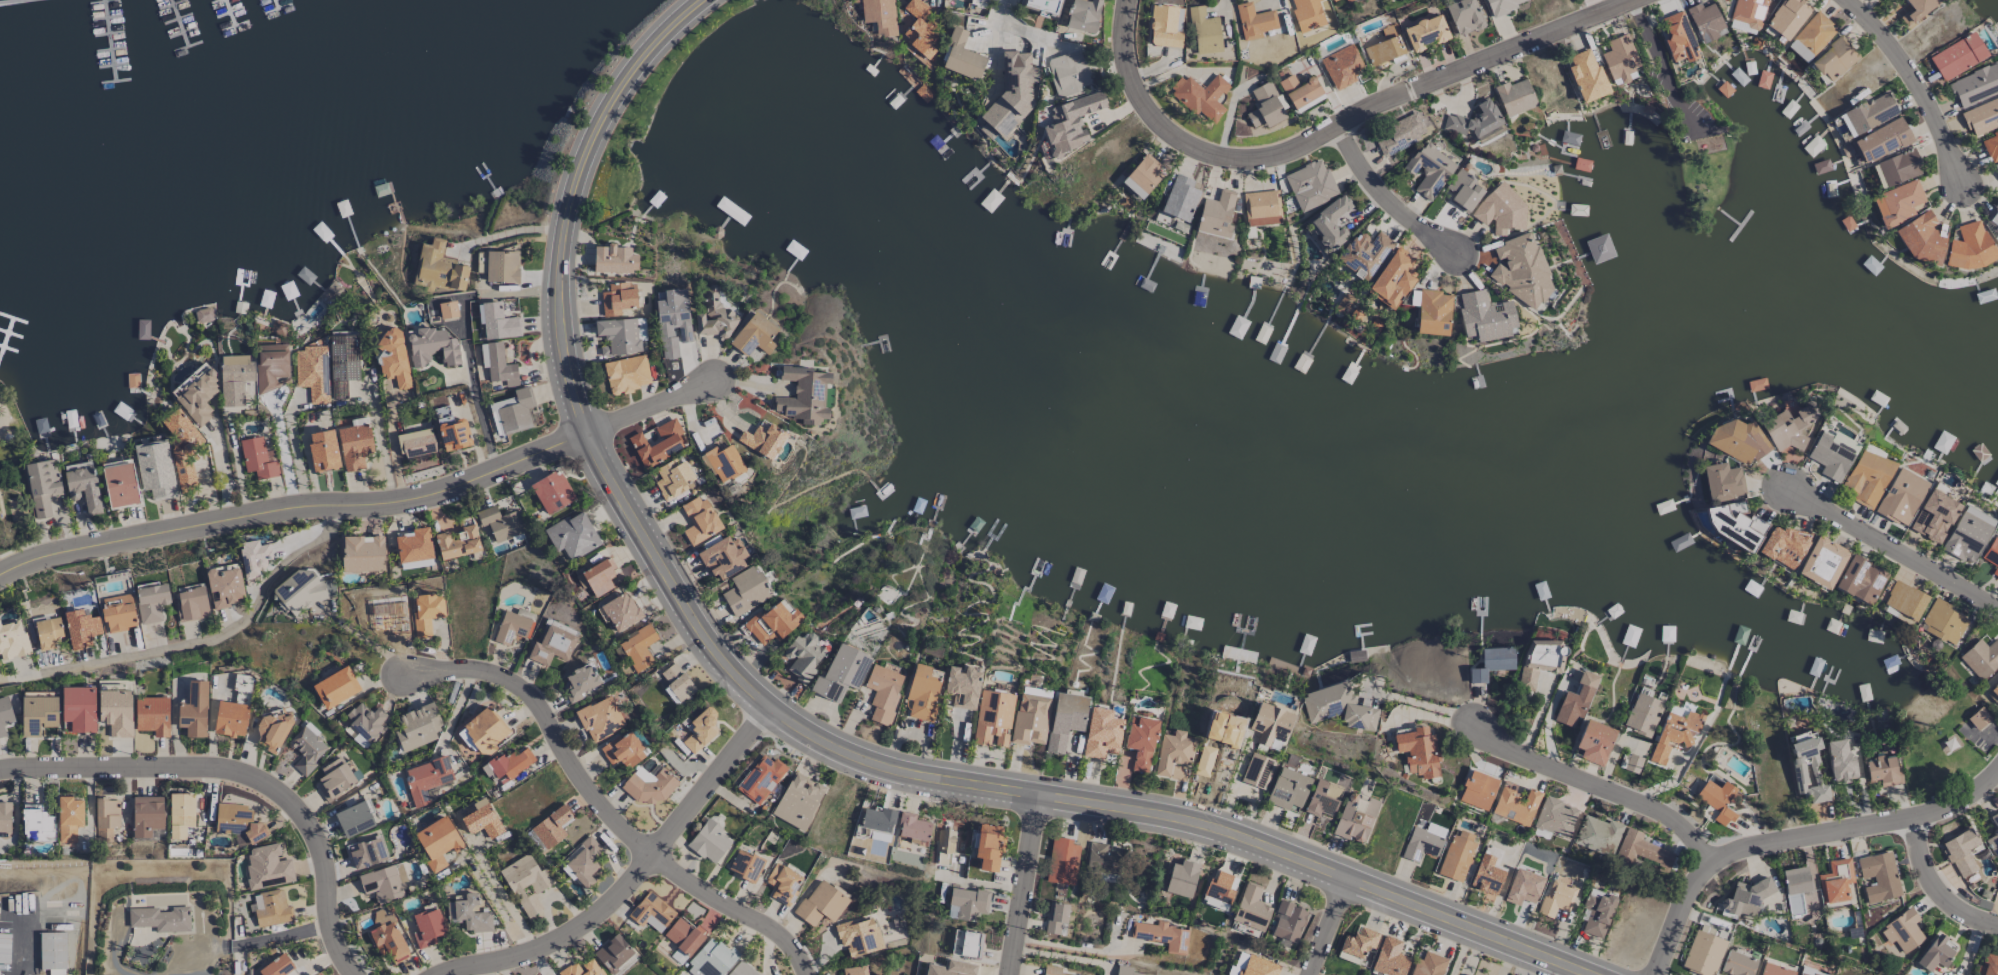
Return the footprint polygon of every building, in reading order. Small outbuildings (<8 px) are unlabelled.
[(852,3),(860,2),(861,23),(874,22),(875,36),(895,35),(893,0),(851,0),(852,3)] [(930,71),(937,63),(931,58),(937,51),(930,46),(938,37),(931,30),(935,25),(924,16),(930,9),(919,0),(908,0),(902,8),(915,18),(901,34),(909,41),(903,48),(930,71)] [(1019,8),(1055,17),(1059,0),(1021,0),(1019,8)] [(1088,1),(1083,0),(1071,0),(1064,27),(1092,34),(1100,0),(1088,0),(1088,1)] [(1317,2),(1322,0),(1289,0),(1300,33),(1325,25),(1317,2)] [(1484,26),(1473,0),(1458,0),(1442,7),(1455,38),(1484,26)] [(1491,16),(1529,2),(1528,0),(1485,0),(1491,16)] [(1728,20),(1758,28),(1766,0),(1734,0),(1728,20)] [(1811,7),(1801,0),(1781,0),(1763,25),(1786,41),(1811,7)] [(1910,9),(1903,15),(1910,24),(1941,0),(1903,0),(1910,9)] [(1274,10),(1252,13),(1251,2),(1236,4),(1241,41),(1262,38),(1261,31),(1277,29),(1274,10)] [(1701,44),(1725,32),(1712,3),(1701,8),(1699,3),(1685,9),(1701,44)] [(1180,48),(1182,7),(1151,5),(1149,46),(1180,48)] [(1217,17),(1204,19),(1203,5),(1188,7),(1194,55),(1221,52),(1217,17)] [(1671,62),(1682,58),(1684,62),(1699,57),(1681,11),(1660,19),(1668,38),(1663,40),(1671,62)] [(1836,29),(1816,11),(1785,46),(1805,64),(1836,29)] [(1410,51),(1448,38),(1440,14),(1402,28),(1410,51)] [(1379,28),(1382,39),(1398,35),(1395,24),(1379,28)] [(978,80),(985,57),(961,49),(967,31),(951,26),(945,47),(948,47),(942,69),(978,80)] [(1986,56),(1972,31),(1928,58),(1942,82),(1986,56)] [(1639,66),(1627,33),(1605,41),(1609,51),(1600,54),(1609,81),(1618,77),(1621,84),(1635,78),(1632,69),(1639,66)] [(1363,49),(1371,67),(1390,59),(1392,62),(1406,56),(1397,34),(1363,49)] [(1810,61),(1828,83),(1859,58),(1841,35),(1810,61)] [(1319,59),(1334,91),(1355,81),(1352,74),(1363,69),(1351,44),(1319,59)] [(1568,56),(1571,66),(1568,67),(1580,103),(1606,94),(1591,48),(1568,56)] [(1045,60),(1057,98),(1081,91),(1080,87),(1090,83),(1080,49),(1045,60)] [(1001,92),(981,115),(981,120),(1003,139),(1034,103),(1030,100),(1030,82),(1038,82),(1037,66),(1029,66),(1029,53),(1017,53),(1015,51),(1001,51),(1001,92)] [(1997,92),(1997,73),(1994,63),(1947,82),(1957,108),(1997,92)] [(1201,89),(1185,74),(1168,93),(1178,101),(1178,100),(1194,115),(1198,111),(1211,124),(1224,110),(1215,101),(1229,86),(1216,73),(1201,89)] [(1323,96),(1312,77),(1298,85),(1292,74),(1277,82),(1293,112),(1323,96)] [(1508,85),(1506,82),(1493,87),(1504,118),(1536,106),(1525,79),(1508,85)] [(1285,118),(1268,82),(1248,91),(1256,108),(1245,114),(1251,128),(1262,123),(1264,128),(1285,118)] [(1898,114),(1887,91),(1838,114),(1849,137),(1898,114)] [(1106,108),(1101,92),(1049,107),(1054,123),(1042,127),(1051,156),(1088,145),(1084,128),(1081,129),(1078,116),(1106,108)] [(1441,129),(1459,134),(1470,129),(1474,138),(1502,126),(1490,98),(1476,105),(1479,112),(1472,115),(1471,120),(1453,114),(1445,118),(1441,129)] [(1970,136),(1997,126),(1997,98),(1961,111),(1970,136)] [(1427,135),(1415,113),(1371,136),(1383,158),(1427,135)] [(1851,140),(1862,164),(1912,142),(1901,118),(1851,140)] [(991,140),(996,133),(984,124),(979,130),(991,140)] [(1989,163),(1997,159),(1997,130),(1979,138),(1989,163)] [(1431,202),(1456,163),(1422,142),(1404,170),(1417,178),(1410,189),(1431,202)] [(1875,163),(1884,187),(1922,173),(1913,149),(1875,163)] [(1165,173),(1145,155),(1119,184),(1138,202),(1165,173)] [(1299,213),(1338,196),(1322,158),(1283,175),(1299,213)] [(1453,194),(1448,201),(1467,214),(1485,188),(1457,170),(1445,188),(1453,194)] [(1160,212),(1187,222),(1199,191),(1191,188),(1194,181),(1175,173),(1160,212)] [(1871,196),(1883,228),(1915,216),(1912,206),(1925,202),(1917,180),(1871,196)] [(1524,206),(1501,181),(1469,212),(1483,227),(1492,217),(1492,232),(1495,236),(1505,236),(1505,229),(1523,230),(1524,206)] [(1203,198),(1195,232),(1228,239),(1232,225),(1228,224),(1235,192),(1219,189),(1216,201),(1203,198)] [(1277,191),(1243,193),(1245,226),(1280,224),(1277,191)] [(1351,206),(1343,194),(1306,222),(1327,251),(1345,238),(1332,221),(1351,206)] [(1995,198),(1988,222),(1994,224),(1991,234),(1997,236),(1997,199),(1995,198)] [(1948,225),(1937,223),(1928,209),(1893,231),(1911,259),(1939,266),(1948,225)] [(1956,227),(1961,242),(1949,239),(1944,265),(1967,269),(1995,260),(1980,219),(1956,227)] [(1335,262),(1368,283),(1394,243),(1376,231),(1370,240),(1355,230),(1335,262)] [(1532,310),(1537,303),(1542,301),(1550,288),(1546,277),(1547,275),(1538,248),(1532,244),(1528,233),(1490,246),(1493,254),(1502,260),(1505,269),(1496,263),(1487,277),(1503,288),(1505,292),(1532,310)] [(420,244),(415,282),(464,289),(467,267),(453,265),(454,259),(441,258),(444,241),(431,239),(430,245),(420,244)] [(593,272),(637,273),(637,254),(630,254),(630,247),(615,247),(615,245),(593,245),(593,272)] [(1393,310),(1416,275),(1408,269),(1414,260),(1395,248),(1366,293),(1393,310)] [(517,283),(518,252),(486,251),(485,282),(517,283)] [(620,316),(620,308),(636,308),(635,283),(607,284),(608,292),(601,292),(602,316),(620,316)] [(695,335),(728,334),(727,311),(718,312),(717,285),(704,286),(705,313),(695,314),(695,335)] [(691,342),(685,288),(663,291),(664,299),(655,300),(660,343),(670,342),(671,352),(661,353),(662,359),(678,357),(677,344),(691,342)] [(1511,301),(1495,303),(1495,302),(1487,303),(1485,290),(1457,294),(1463,338),(1474,336),(1475,342),(1509,336),(1508,329),(1515,328),(1511,301)] [(1416,334),(1448,336),(1451,293),(1418,291),(1416,334)] [(1333,310),(1343,316),(1354,299),(1344,292),(1333,310)] [(458,317),(455,301),(438,304),(441,320),(458,317)] [(519,317),(502,318),(501,301),(481,303),(483,339),(520,337),(519,317)] [(728,343),(746,357),(754,345),(767,355),(775,345),(768,340),(777,329),(753,311),(728,343)] [(594,321),(595,336),(607,336),(608,346),(600,346),(600,355),(638,353),(637,319),(594,321)] [(460,364),(456,338),(446,339),(444,327),(415,331),(415,332),(407,333),(411,367),(430,365),(428,353),(441,351),(443,367),(460,364)] [(401,328),(377,331),(380,349),(376,349),(380,378),(394,376),(396,390),(410,388),(401,328)] [(329,336),(331,399),(347,399),(347,380),(359,380),(357,335),(329,336)] [(516,364),(503,365),(501,342),(480,344),(482,368),(487,368),(488,382),(504,380),(505,387),(518,386),(516,364)] [(256,345),(257,389),(289,388),(287,344),(256,345)] [(295,387),(308,387),(309,405),(327,404),(326,346),(301,347),(302,351),(294,351),(295,387)] [(243,381),(252,381),(252,355),(220,356),(221,407),(243,407),(243,381)] [(651,386),(644,355),(603,363),(609,394),(651,386)] [(198,426),(214,413),(205,403),(218,391),(212,384),(218,378),(203,362),(169,393),(198,426)] [(830,373),(812,372),(812,367),(780,366),(779,380),(794,381),(793,398),(773,397),(773,415),(801,416),(801,425),(818,425),(819,419),(828,420),(828,408),(823,408),(824,384),(830,384),(830,373)] [(514,397),(488,404),(497,437),(532,427),(527,408),(534,406),(529,386),(512,390),(514,397)] [(1784,409),(1759,424),(1776,452),(1791,443),(1795,450),(1806,443),(1799,430),(1816,420),(1808,405),(1789,416),(1784,409)] [(471,446),(465,418),(452,421),(451,416),(441,418),(439,409),(434,410),(443,452),(471,446)] [(1707,445),(1746,466),(1750,458),(1759,463),(1771,442),(1723,416),(1707,445)] [(373,453),(367,417),(350,420),(351,427),(337,429),(344,472),(365,469),(362,454),(373,453)] [(627,437),(643,469),(683,449),(676,436),(682,433),(674,417),(654,428),(660,439),(647,446),(639,431),(627,437)] [(750,435),(742,430),(736,440),(770,461),(787,434),(768,423),(764,430),(757,425),(750,435)] [(435,453),(431,428),(397,435),(402,461),(423,457),(422,455),(435,453)] [(313,473),(340,468),(333,430),(306,434),(313,473)] [(1819,474),(1839,484),(1859,444),(1834,432),(1832,436),(1820,430),(1806,457),(1822,466),(1819,474)] [(245,473),(254,471),(256,480),(279,476),(276,461),(266,463),(261,436),(238,441),(245,473)] [(133,445),(141,490),(149,489),(151,501),(178,496),(168,439),(133,445)] [(745,470),(730,444),(718,451),(715,446),(703,453),(720,484),(745,470)] [(1852,502),(1873,511),(1894,463),(1859,448),(1843,487),(1856,493),(1852,502)] [(25,464),(34,520),(51,517),(48,497),(62,495),(56,459),(25,464)] [(100,465),(109,509),(139,503),(130,459),(100,465)] [(655,469),(660,479),(653,482),(665,502),(696,484),(683,461),(676,464),(673,459),(655,469)] [(86,515),(101,513),(93,461),(63,466),(68,500),(84,498),(86,515)] [(1745,494),(1740,467),(1727,469),(1726,463),(1702,466),(1708,504),(1732,500),(1732,496),(1745,494)] [(1928,483),(1898,467),(1874,512),(1904,528),(1928,483)] [(559,469),(529,485),(545,515),(575,500),(559,469)] [(1908,529),(1938,545),(1959,505),(1929,489),(1908,529)] [(691,548),(722,529),(700,494),(680,506),(692,525),(681,532),(691,548)] [(1746,513),(1744,502),(1726,504),(1728,516),(1746,513)] [(1703,516),(1717,526),(1714,531),(1749,555),(1768,526),(1751,514),(1747,520),(1736,513),(1733,517),(1712,503),(1703,516)] [(475,512),(480,527),(488,524),(494,543),(525,533),(517,510),(499,516),(495,505),(475,512)] [(1993,519),(1963,505),(1942,550),(1972,564),(1993,519)] [(543,530),(555,553),(562,549),(569,562),(601,545),(581,509),(543,530)] [(480,552),(474,524),(458,528),(460,538),(450,540),(448,532),(435,534),(440,560),(480,552)] [(1757,553),(1791,571),(1809,537),(1784,524),(1781,530),(1771,525),(1757,553)] [(398,564),(433,558),(428,528),(393,534),(398,564)] [(696,553),(710,577),(716,574),(720,581),(744,567),(740,559),(744,557),(731,533),(696,553)] [(1846,550),(1814,535),(1796,575),(1828,590),(1846,550)] [(383,536),(341,537),(342,572),(384,571),(383,536)] [(1995,566),(1990,574),(1997,579),(1997,541),(1992,537),(1980,558),(1995,566)] [(238,544),(245,580),(257,577),(256,571),(267,569),(265,559),(271,558),(268,544),(259,546),(257,540),(238,544)] [(1870,607),(1887,573),(1851,554),(1833,587),(1870,607)] [(594,599),(613,588),(607,577),(617,571),(609,557),(574,576),(581,587),(587,584),(594,599)] [(305,564),(270,593),(286,612),(288,610),(294,617),(327,590),(305,564)] [(239,566),(206,569),(211,610),(230,608),(229,601),(243,600),(239,566)] [(720,594),(733,617),(772,596),(759,571),(755,573),(751,566),(729,578),(733,586),(720,594)] [(1914,621),(1927,597),(1895,579),(1881,604),(1914,621)] [(166,581),(134,587),(141,625),(162,621),(159,606),(170,604),(166,581)] [(179,621),(208,618),(205,588),(175,591),(179,621)] [(641,620),(628,591),(599,605),(612,633),(641,620)] [(106,633),(137,627),(130,593),(99,599),(106,633)] [(430,616),(443,616),(442,594),(413,595),(415,639),(431,638),(430,616)] [(756,612),(742,625),(762,646),(772,637),(776,642),(801,618),(782,597),(760,616),(756,612)] [(1968,618),(1932,599),(1917,627),(1953,647),(1968,618)] [(98,615),(83,617),(82,609),(64,612),(70,649),(91,646),(90,636),(101,634),(98,615)] [(493,641),(508,646),(511,638),(523,642),(531,620),(503,610),(493,641)] [(55,648),(53,639),(63,637),(58,616),(33,622),(40,651),(55,648)] [(29,653),(20,620),(0,626),(0,661),(29,653)] [(658,640),(649,624),(617,643),(635,673),(653,662),(645,647),(658,640)] [(527,659),(547,666),(551,656),(567,661),(576,635),(546,625),(540,644),(533,642),(527,659)] [(784,668),(803,685),(816,671),(812,667),(825,652),(814,642),(817,639),(808,630),(800,639),(796,635),(780,652),(791,661),(784,668)] [(1958,657),(1980,681),(1997,665),(1997,640),(1996,638),(1986,646),(1979,638),(1958,657)] [(1536,671),(1561,672),(1562,641),(1522,640),(1521,690),(1535,691),(1536,671)] [(809,692),(838,703),(845,684),(858,689),(870,656),(836,643),(823,678),(815,675),(809,692)] [(1485,683),(1485,671),(1513,670),(1512,647),(1480,649),(1481,668),(1468,669),(1468,683),(1485,683)] [(663,689),(677,707),(697,692),(674,662),(659,673),(668,685),(663,689)] [(601,685),(591,663),(564,675),(570,687),(562,690),(569,704),(583,698),(581,693),(601,685)] [(930,723),(940,679),(927,676),(930,667),(914,663),(905,699),(911,700),(907,717),(930,723)] [(904,676),(871,664),(863,687),(874,691),(869,705),(874,707),(869,720),(886,726),(904,676)] [(979,669),(960,667),(946,666),(943,695),(952,696),(951,706),(975,709),(979,669)] [(360,692),(348,667),(311,683),(323,709),(360,692)] [(1597,676),(1580,670),(1575,683),(1580,685),(1576,695),(1564,690),(1553,721),(1572,728),(1576,718),(1582,720),(1597,676)] [(206,681),(187,681),(187,704),(177,704),(177,728),(185,728),(185,737),(205,737),(206,681)] [(1374,732),(1377,709),(1353,705),(1353,704),(1346,681),(1304,693),(1302,704),(1308,724),(1329,718),(1343,720),(1345,728),(1374,732)] [(1988,690),(1997,701),(1997,681),(1988,690)] [(1043,746),(1051,691),(1019,686),(1011,741),(1043,746)] [(61,687),(62,722),(69,722),(70,733),(95,733),(94,687),(61,687)] [(98,691),(98,723),(108,723),(109,737),(131,737),(131,690),(98,691)] [(972,744),(991,747),(991,745),(1006,747),(1013,694),(979,690),(972,744)] [(1664,702),(1636,692),(1623,728),(1651,738),(1664,702)] [(1087,697),(1054,693),(1045,753),(1063,755),(1067,730),(1082,732),(1087,697)] [(6,736),(3,724),(14,722),(8,696),(0,698),(0,738),(6,736)] [(21,697),(21,737),(39,737),(39,727),(58,727),(57,696),(21,697)] [(576,710),(589,742),(624,727),(610,696),(576,710)] [(135,731),(153,731),(153,737),(168,737),(168,697),(135,698),(135,731)] [(244,737),(248,704),(216,701),(213,734),(244,737)] [(388,717),(377,707),(371,713),(358,701),(343,719),(372,745),(387,728),(382,724),(388,717)] [(436,739),(433,731),(442,728),(432,702),(396,716),(400,729),(394,732),(401,753),(436,739)] [(1650,761),(1663,766),(1671,742),(1687,747),(1692,732),(1698,734),(1703,716),(1693,713),(1695,706),(1683,702),(1681,709),(1667,705),(1650,761)] [(680,742),(692,755),(718,731),(710,723),(718,716),(708,705),(690,722),(696,728),(680,742)] [(1975,730),(1991,720),(1982,706),(1966,716),(1975,730)] [(277,753),(292,718),(267,707),(251,742),(277,753)] [(1111,711),(1090,707),(1082,756),(1103,760),(1104,753),(1116,755),(1122,720),(1110,718),(1111,711)] [(1147,773),(1156,721),(1128,716),(1124,748),(1133,749),(1130,771),(1147,773)] [(1615,730),(1585,719),(1575,747),(1582,750),(1579,758),(1602,766),(1615,730)] [(304,777),(328,749),(303,726),(287,743),(301,756),(292,766),(304,777)] [(1392,733),(1395,753),(1405,752),(1408,775),(1420,773),(1421,779),(1439,777),(1433,734),(1427,735),(1426,728),(1392,733)] [(1189,766),(1192,739),(1183,738),(1183,732),(1172,730),(1171,736),(1160,734),(1154,775),(1169,778),(1171,763),(1189,766)] [(618,739),(617,737),(599,748),(610,766),(621,759),(627,768),(645,757),(630,731),(618,739)] [(1830,801),(1827,784),(1820,785),(1815,750),(1818,749),(1817,738),(1788,742),(1796,796),(1809,794),(1810,804),(1830,801)] [(1824,743),(1832,784),(1854,780),(1846,738),(1824,743)] [(501,752),(485,763),(496,778),(503,773),(508,780),(535,760),(526,747),(513,756),(512,754),(505,758),(501,752)] [(1240,783),(1264,790),(1273,760),(1249,753),(1240,783)] [(772,762),(761,754),(735,789),(759,806),(786,767),(774,759),(772,762)] [(1624,770),(1638,774),(1643,758),(1629,754),(1624,770)] [(323,775),(314,782),(327,802),(356,782),(339,756),(320,769),(323,775)] [(1902,784),(1899,766),(1894,767),(1893,756),(1865,759),(1867,782),(1879,780),(1880,787),(1902,784)] [(428,804),(425,788),(453,781),(447,757),(403,767),(413,808),(428,804)] [(660,767),(652,777),(637,765),(619,789),(638,803),(641,799),(654,809),(676,780),(660,767)] [(1265,801),(1296,814),(1310,779),(1279,766),(1265,801)] [(1487,812),(1498,779),(1468,769),(1457,801),(1487,812)] [(824,786),(791,772),(772,818),(805,832),(824,786)] [(1316,818),(1318,812),(1329,816),(1341,789),(1315,778),(1301,812),(1316,818)] [(1734,814),(1723,808),(1735,789),(1722,781),(1718,788),(1705,780),(1695,797),(1707,804),(1701,814),(1725,828),(1734,814)] [(1378,801),(1345,791),(1332,834),(1365,844),(1378,801)] [(193,827),(194,794),(169,793),(169,840),(185,840),(185,827),(193,827)] [(58,843),(76,843),(75,827),(82,827),(82,800),(73,800),(73,796),(57,796),(58,843)] [(132,797),(132,838),(150,838),(150,829),(163,829),(163,797),(132,797)] [(1568,838),(1576,806),(1542,797),(1534,829),(1568,838)] [(119,800),(96,799),(95,842),(111,842),(112,828),(119,828),(119,800)] [(344,838),(375,826),(370,813),(373,812),(368,799),(333,813),(344,838)] [(215,833),(235,834),(235,842),(264,843),(265,823),(252,822),(252,806),(216,804),(215,833)] [(530,829),(547,850),(566,835),(558,826),(571,816),(561,804),(530,829)] [(0,805),(0,835),(10,835),(10,805),(0,805)] [(41,805),(22,805),(22,841),(54,840),(54,814),(41,814),(41,805)] [(859,827),(891,834),(895,812),(864,806),(859,827)] [(1987,818),(1995,832),(1984,839),(1995,858),(1997,856),(1997,811),(1987,818)] [(931,823),(915,820),(916,814),(900,812),(896,837),(928,841),(931,823)] [(428,860),(425,862),(432,874),(447,866),(440,854),(451,848),(454,853),(464,848),(445,815),(413,834),(428,860)] [(1623,825),(1608,820),(1607,823),(1584,815),(1573,843),(1611,857),(1623,825)] [(713,866),(731,842),(718,832),(721,828),(707,818),(686,846),(713,866)] [(1424,830),(1413,826),(1401,857),(1416,863),(1421,851),(1436,856),(1446,829),(1427,822),(1424,830)] [(997,873),(1003,827),(978,824),(974,857),(979,858),(977,870),(997,873)] [(1669,868),(1674,853),(1640,841),(1643,833),(1626,827),(1614,860),(1629,865),(1632,855),(1669,868)] [(1959,878),(1977,870),(1968,848),(1978,844),(1972,828),(1939,842),(1948,865),(1953,863),(1959,878)] [(956,832),(939,829),(935,852),(952,855),(956,832)] [(1438,875),(1462,883),(1475,843),(1471,842),(1473,835),(1454,829),(1438,875)] [(388,859),(380,835),(346,847),(355,871),(388,859)] [(563,865),(585,889),(604,871),(594,860),(603,851),(588,835),(579,844),(582,847),(563,865)] [(1078,846),(1070,844),(1071,839),(1052,837),(1045,881),(1073,885),(1078,846)] [(1106,844),(1089,842),(1085,871),(1118,875),(1121,852),(1105,851),(1106,844)] [(294,881),(289,857),(281,859),(278,843),(246,849),(249,866),(244,867),(248,890),(294,881)] [(1495,896),(1505,869),(1496,866),(1501,851),(1484,845),(1468,886),(1495,896)] [(764,861),(738,848),(727,871),(753,883),(764,861)] [(1856,858),(1860,879),(1872,877),(1874,885),(1863,887),(1867,903),(1901,896),(1891,851),(1856,858)] [(499,870),(526,919),(542,910),(532,893),(525,897),(521,889),(529,885),(534,894),(553,884),(544,868),(538,871),(528,853),(499,870)] [(1816,875),(1822,905),(1848,900),(1845,884),(1853,883),(1849,857),(1827,862),(1829,873),(1816,875)] [(1199,865),(1181,860),(1179,865),(1171,863),(1163,892),(1190,899),(1199,865)] [(357,875),(363,894),(373,891),(376,904),(403,897),(401,890),(408,888),(401,863),(357,875)] [(803,876),(774,863),(765,882),(775,887),(770,898),(788,907),(803,876)] [(1781,870),(1789,917),(1804,915),(1800,893),(1809,891),(1805,866),(1781,870)] [(1521,899),(1533,904),(1544,879),(1515,867),(1501,900),(1518,907),(1521,899)] [(1200,902),(1224,912),(1238,879),(1218,870),(1214,879),(1210,878),(1200,902)] [(1568,912),(1578,885),(1552,875),(1539,913),(1552,918),(1555,908),(1568,912)] [(1735,877),(1729,900),(1721,898),(1718,909),(1753,918),(1759,896),(1768,898),(1771,887),(1735,877)] [(820,916),(832,923),(848,898),(817,879),(794,915),(813,927),(820,916)] [(1263,932),(1271,907),(1256,902),(1261,886),(1245,881),(1231,922),(1263,932)] [(1601,939),(1616,898),(1589,888),(1582,908),(1589,910),(1581,932),(1601,939)] [(282,889),(251,895),(257,928),(293,921),(290,906),(285,907),(282,889)] [(989,891),(948,889),(947,918),(978,920),(978,914),(987,915),(989,891)] [(658,933),(675,913),(648,891),(627,917),(641,928),(645,922),(658,933)] [(491,931),(490,910),(478,911),(477,893),(463,893),(463,901),(453,901),(454,922),(463,922),(464,932),(491,931)] [(1295,944),(1307,910),(1279,900),(1274,912),(1278,913),(1270,935),(1295,944)] [(1045,934),(1064,935),(1067,904),(1048,903),(1045,934)] [(417,949),(436,943),(435,938),(446,934),(437,907),(412,916),(417,932),(412,934),(417,949)] [(1888,946),(1894,942),(1903,954),(1924,939),(1912,924),(1918,920),(1909,907),(1876,930),(1888,946)] [(155,927),(155,933),(189,932),(189,908),(128,909),(128,928),(155,927)] [(693,928),(677,917),(662,937),(689,956),(706,932),(695,924),(693,928)] [(834,925),(841,948),(845,947),(848,958),(882,948),(873,918),(851,924),(850,921),(834,925)] [(1130,939),(1166,944),(1165,953),(1185,956),(1188,930),(1166,927),(1167,922),(1157,920),(1156,925),(1132,922),(1130,939)] [(389,954),(392,963),(408,957),(394,921),(368,931),(378,958),(389,954)] [(1374,948),(1379,933),(1359,926),(1354,939),(1344,935),(1338,951),(1362,959),(1367,946),(1374,948)] [(983,934),(954,929),(950,954),(979,959),(983,934)] [(1699,974),(1713,974),(1725,941),(1694,930),(1680,969),(1699,974)] [(39,933),(40,969),(65,969),(65,932),(39,933)] [(592,954),(610,974),(634,953),(616,933),(592,954)] [(1956,947),(1936,933),(1915,963),(1929,972),(1935,963),(1942,967),(1956,947)] [(1409,958),(1397,954),(1402,942),(1383,935),(1370,970),(1383,974),(1403,974),(1409,958)] [(740,955),(731,947),(727,951),(711,937),(687,961),(702,974),(721,974),(740,955)] [(1756,959),(1727,950),(1720,972),(1731,974),(1751,974),(1756,959)] [(1237,951),(1229,974),(1275,974),(1279,965),(1237,951)] [(1424,951),(1421,960),(1415,958),(1409,974),(1441,974),(1446,959),(1424,951)] [(1982,952),(1976,974),(1980,974),(1997,974),(1997,957),(1982,952)] [(559,974),(603,974),(593,957),(579,965),(576,961),(557,972),(559,974)] [(742,957),(726,974),(762,974),(742,957)] [(947,959),(946,967),(926,963),(924,974),(976,974),(978,965),(947,959)] [(1794,972),(1763,962),(1759,974),(1793,974),(1794,972)] [(1044,964),(1043,974),(1073,974),(1060,973),(1061,967),(1044,964)] [(865,965),(841,969),(842,974),(866,974),(865,965)] [(1800,967),(1798,974),(1830,974),(1800,967)]
